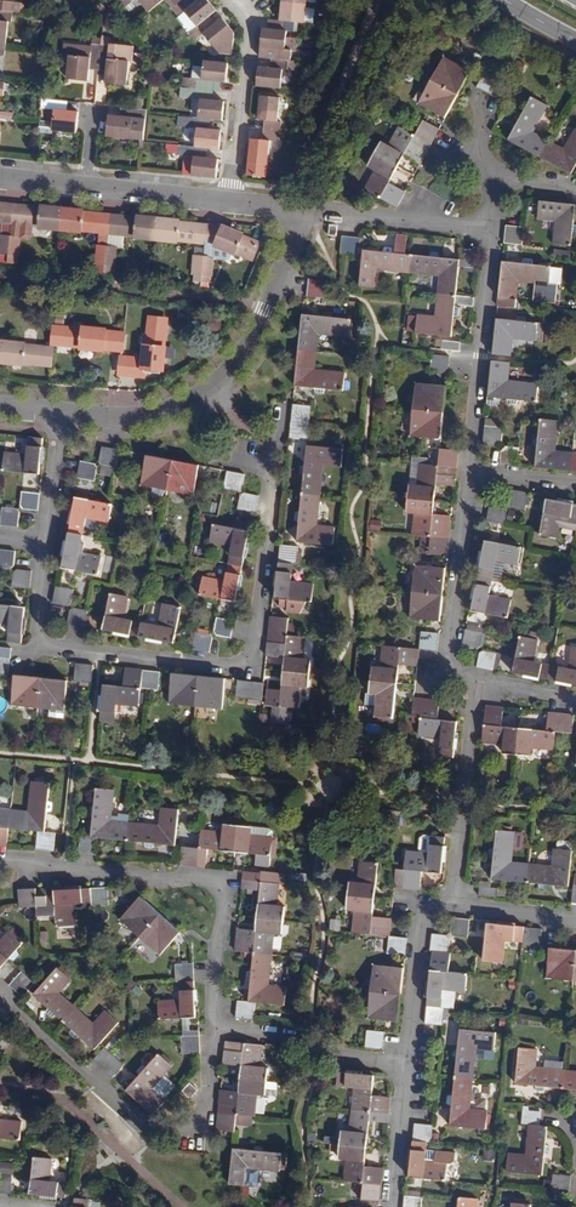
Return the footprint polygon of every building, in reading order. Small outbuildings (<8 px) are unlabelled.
[(12,12),(13,2),(5,2),(5,0),(0,0),(0,11),(12,12)] [(148,13),(165,0),(138,0),(148,13)] [(176,7),(175,7),(182,16),(187,11),(199,25),(208,17),(216,12),(207,1),(204,4),(201,0),(197,4),(194,0),(184,0),(176,7)] [(306,5),(281,3),(279,16),(284,17),(283,21),(285,21),(304,23),(306,5)] [(5,46),(8,21),(11,22),(12,12),(0,11),(0,45),(5,46)] [(180,17),(191,31),(199,25),(187,11),(182,16),(180,17)] [(214,24),(208,17),(199,25),(191,31),(182,37),(186,45),(202,34),(214,48),(233,32),(224,21),(221,24),(218,21),(214,24)] [(284,31),(285,21),(283,21),(279,21),(268,19),(267,28),(284,31)] [(286,31),(284,31),(267,28),(262,28),(260,43),(264,44),(263,48),(273,49),(272,58),(288,60),(289,51),(295,52),(297,38),(286,37),(286,31)] [(91,45),(100,46),(101,38),(92,37),(91,45)] [(89,64),(98,65),(100,46),(91,45),(91,47),(63,44),(61,55),(69,56),(67,80),(88,82),(89,64)] [(109,47),(100,46),(98,65),(99,65),(107,66),(106,72),(105,84),(126,86),(128,61),(107,60),(109,47)] [(442,57),(429,80),(457,94),(467,75),(469,71),(442,57)] [(294,61),(288,60),(272,58),(270,69),(261,68),(261,72),(257,72),(256,86),(280,89),(282,70),(293,71),(294,61)] [(186,88),(195,89),(212,91),(218,91),(219,82),(221,82),(222,77),(226,77),(227,63),(203,61),(201,80),(187,78),(186,88)] [(491,95),(500,79),(485,70),(479,81),(476,87),(491,95)] [(515,87),(500,79),(491,95),(506,103),(515,87)] [(457,94),(429,80),(416,104),(445,118),(457,94)] [(197,118),(209,119),(221,120),(223,105),(219,105),(219,101),(210,100),(212,91),(195,89),(194,99),(198,99),(197,118)] [(266,120),(264,130),(280,132),(282,122),(277,122),(280,97),(261,95),(258,116),(263,117),(262,120),(266,120)] [(540,157),(548,141),(533,133),(547,105),(531,96),(522,112),(517,112),(514,119),(517,122),(508,140),(540,157)] [(61,110),(62,101),(42,98),(40,109),(54,110),(52,121),(39,120),(38,132),(51,133),(51,131),(76,133),(78,112),(67,111),(61,110)] [(133,118),(146,119),(146,112),(147,110),(127,108),(126,118),(120,117),(108,115),(106,136),(131,139),(133,118)] [(195,128),(193,147),(205,149),(218,150),(220,134),(216,134),(216,130),(208,129),(209,119),(197,118),(192,117),(191,127),(195,128)] [(414,135),(431,144),(439,128),(423,119),(414,135)] [(420,164),(431,144),(414,135),(397,126),(386,146),(379,143),(373,154),(397,167),(404,155),(420,164)] [(548,141),(540,157),(572,174),(575,167),(575,130),(575,129),(564,150),(548,141)] [(279,141),(280,132),(264,130),(263,140),(260,140),(260,143),(255,142),(253,162),(254,163),(252,176),(272,177),(273,164),(272,163),(275,141),(279,141)] [(205,149),(193,147),(189,147),(169,144),(168,153),(177,154),(177,155),(182,156),(180,175),(215,178),(216,163),(212,162),(213,158),(205,157),(205,149)] [(385,190),(397,167),(373,154),(367,166),(374,170),(364,190),(397,207),(402,199),(385,190)] [(539,200),(538,218),(555,220),(553,243),(572,244),(573,234),(575,233),(575,225),(573,224),(575,209),(575,204),(539,200)] [(3,220),(0,250),(0,254),(8,255),(13,208),(3,207),(3,205),(0,204),(0,219),(3,220)] [(59,231),(61,208),(54,208),(54,210),(24,207),(23,209),(13,208),(8,255),(8,264),(16,265),(17,257),(17,252),(19,251),(19,244),(18,243),(19,239),(27,239),(30,237),(31,225),(49,227),(49,230),(59,231)] [(70,209),(61,208),(59,231),(70,232),(70,229),(93,232),(93,229),(100,230),(96,265),(105,266),(110,218),(101,217),(101,215),(70,212),(70,209)] [(156,242),(158,219),(152,218),(152,221),(120,218),(120,219),(110,218),(105,266),(116,267),(119,232),(124,233),(124,235),(146,237),(146,241),(156,242)] [(166,220),(158,219),(156,242),(168,243),(168,239),(190,242),(190,240),(205,241),(206,228),(197,227),(197,225),(166,222),(166,220)] [(524,228),(505,226),(503,242),(522,245),(524,228)] [(222,230),(206,228),(205,241),(203,257),(200,277),(210,278),(211,259),(215,246),(226,252),(227,248),(247,258),(248,256),(253,258),(258,246),(229,233),(231,229),(224,227),(222,230)] [(359,237),(342,235),(340,253),(346,254),(357,255),(359,237)] [(379,271),(410,273),(411,254),(406,254),(407,236),(397,235),(395,253),(393,252),(392,248),(385,247),(384,252),(363,249),(359,286),(377,287),(379,271)] [(474,249),(465,248),(464,266),(472,267),(474,249)] [(438,293),(457,295),(460,259),(440,257),(439,253),(431,252),(430,256),(411,254),(410,273),(439,276),(438,293)] [(193,276),(200,277),(203,257),(195,256),(193,276)] [(501,262),(498,297),(516,299),(518,283),(548,286),(551,267),(533,265),(531,260),(525,260),(522,264),(501,262)] [(327,281),(307,279),(306,295),(325,297),(327,281)] [(457,295),(438,293),(436,317),(419,316),(417,335),(453,338),(455,317),(460,316),(461,308),(456,305),(456,303),(473,305),(474,297),(457,295)] [(516,299),(498,297),(497,306),(515,307),(516,299)] [(298,349),(317,351),(318,334),(349,337),(351,317),(332,316),(331,311),(325,310),(323,315),(302,313),(298,349)] [(527,323),(525,317),(519,317),(516,322),(495,319),(492,355),(511,357),(513,340),(535,342),(537,324),(527,323)] [(165,323),(150,321),(145,364),(141,363),(141,360),(120,358),(118,375),(140,378),(140,371),(164,375),(165,363),(163,363),(166,336),(164,336),(165,323)] [(538,323),(537,341),(548,342),(548,323),(538,323)] [(96,334),(53,329),(52,343),(63,344),(63,346),(91,349),(91,352),(103,353),(103,350),(121,352),(122,337),(113,335),(112,340),(104,340),(105,335),(105,331),(96,330),(96,334)] [(460,343),(442,341),(441,349),(449,350),(459,351),(460,343)] [(0,362),(0,363),(0,365),(10,366),(11,363),(39,366),(39,363),(49,365),(51,351),(10,346),(10,343),(2,342),(2,345),(0,345),(0,362)] [(315,368),(317,351),(298,349),(294,385),(314,387),(316,392),(324,392),(326,388),(343,389),(346,371),(315,368)] [(449,356),(431,354),(429,371),(447,373),(449,356)] [(510,363),(491,361),(488,397),(507,399),(510,403),(517,404),(519,400),(536,402),(538,383),(508,380),(510,363)] [(412,409),(443,412),(446,385),(415,382),(412,409)] [(293,404),(291,421),(308,422),(310,406),(293,404)] [(443,412),(412,409),(409,436),(440,439),(443,412)] [(535,467),(571,471),(573,453),(555,451),(558,420),(540,418),(538,436),(533,438),(532,444),(537,445),(535,467)] [(308,422),(291,421),(289,437),(307,439),(308,422)] [(503,428),(485,426),(483,444),(498,445),(502,442),(503,428)] [(26,454),(4,452),(43,468),(44,457),(42,457),(44,439),(28,437),(26,454)] [(302,491),(321,493),(324,464),(341,465),(342,446),(306,443),(304,463),(300,464),(299,471),(304,473),(302,491)] [(120,449),(102,446),(99,460),(103,465),(116,468),(120,449)] [(519,448),(505,446),(500,449),(499,464),(517,466),(519,448)] [(440,448),(438,464),(456,466),(457,449),(440,448)] [(43,468),(4,452),(2,471),(42,475),(43,468)] [(168,490),(174,461),(147,455),(142,485),(155,487),(153,496),(155,499),(161,500),(163,498),(164,494),(166,493),(167,490),(168,490)] [(95,463),(81,460),(78,476),(95,480),(98,467),(95,463)] [(200,466),(174,461),(168,490),(194,495),(200,466)] [(454,485),(455,476),(456,466),(438,464),(412,462),(408,498),(434,500),(436,483),(454,485)] [(229,472),(224,484),(223,489),(238,491),(242,488),(245,474),(229,472)] [(76,492),(89,496),(93,481),(79,478),(76,492)] [(528,492),(511,489),(508,503),(511,508),(524,510),(528,492)] [(41,493),(21,491),(20,505),(24,509),(38,511),(41,493)] [(321,493),(302,491),(300,510),(295,511),(295,517),(299,519),(297,540),(333,544),(334,526),(318,525),(321,493)] [(260,495),(244,492),(241,494),(239,502),(237,508),(257,512),(260,495)] [(564,502),(564,499),(545,495),(538,535),(556,538),(558,526),(575,530),(575,504),(564,502)] [(73,515),(70,533),(84,535),(87,517),(109,522),(113,504),(74,496),(70,514),(73,515)] [(430,537),(448,539),(449,530),(447,530),(448,516),(433,515),(434,500),(408,498),(406,512),(414,513),(412,536),(430,537)] [(505,506),(489,503),(486,521),(505,525),(507,509),(505,506)] [(17,508),(2,507),(1,525),(18,527),(19,511),(17,508)] [(232,546),(228,564),(243,567),(246,548),(249,549),(253,532),(214,524),(210,542),(232,546)] [(84,535),(70,533),(66,551),(63,550),(60,568),(98,576),(102,558),(80,554),(84,535)] [(448,539),(430,537),(429,555),(447,556),(448,539)] [(481,557),(478,575),(493,578),(496,560),(518,565),(522,546),(482,538),(479,556),(481,557)] [(281,544),(279,562),(294,563),(297,564),(299,546),(281,544)] [(0,549),(0,567),(10,568),(14,565),(15,551),(0,549)] [(292,581),(294,563),(279,562),(277,580),(275,580),(273,598),(312,602),(314,584),(292,581)] [(240,584),(243,567),(228,564),(225,581),(203,577),(199,595),(239,603),(242,585),(240,584)] [(412,591),(443,594),(445,568),(414,565),(412,591)] [(32,571),(17,569),(13,572),(12,586),(30,588),(32,571)] [(489,597),(493,578),(478,575),(475,594),(472,593),(468,611),(508,619),(511,601),(489,597)] [(74,588),(56,585),(53,602),(67,605),(71,603),(74,588)] [(443,594),(412,591),(409,618),(440,621),(443,594)] [(121,632),(139,635),(142,621),(123,617),(128,595),(110,592),(102,631),(120,634),(121,632)] [(159,625),(142,621),(139,635),(157,639),(156,642),(174,645),(182,606),(164,602),(159,625)] [(0,603),(0,622),(8,623),(6,641),(21,643),(23,625),(26,625),(28,606),(0,603)] [(88,610),(74,607),(70,610),(67,623),(84,627),(88,610)] [(269,631),(288,633),(289,617),(271,615),(269,631)] [(235,620),(217,617),(214,632),(216,635),(231,638),(235,620)] [(483,632),(465,629),(462,646),(477,649),(480,646),(483,632)] [(209,633),(197,631),(193,649),(209,652),(212,638),(210,634),(209,633)] [(283,669),(309,672),(312,636),(288,633),(269,631),(268,641),(286,643),(283,669)] [(420,632),(418,648),(437,650),(439,634),(420,632)] [(529,675),(548,678),(551,664),(532,660),(536,639),(518,635),(510,674),(529,678),(529,675)] [(371,680),(397,683),(398,665),(416,667),(417,658),(418,648),(382,645),(380,668),(372,667),(371,680)] [(10,656),(11,647),(0,646),(0,655),(10,656)] [(551,664),(548,678),(567,682),(566,686),(575,687),(575,646),(574,646),(569,668),(551,664)] [(498,653),(483,650),(479,653),(477,667),(489,670),(495,671),(498,653)] [(10,656),(0,655),(0,673),(8,674),(10,656)] [(94,665),(76,663),(74,680),(92,682),(94,665)] [(139,707),(141,688),(143,670),(126,669),(124,686),(101,684),(99,702),(102,702),(100,721),(114,722),(115,711),(124,712),(125,705),(139,707)] [(309,672),(283,669),(281,689),(268,688),(267,704),(280,705),(299,707),(300,684),(308,685),(309,672)] [(143,670),(141,688),(159,690),(161,672),(143,670)] [(37,708),(41,677),(15,674),(11,706),(37,708)] [(196,708),(199,677),(173,674),(171,705),(196,708)] [(67,680),(41,677),(37,708),(64,711),(67,680)] [(228,680),(199,677),(196,708),(201,708),(200,719),(218,721),(219,710),(224,711),(228,680)] [(397,683),(371,680),(369,695),(365,694),(364,705),(365,706),(369,707),(369,705),(376,706),(375,718),(393,719),(397,683)] [(254,700),(256,683),(239,681),(237,698),(254,700)] [(264,684),(256,683),(254,700),(262,700),(264,687),(264,684)] [(411,716),(420,717),(422,699),(413,698),(411,716)] [(439,701),(422,699),(420,717),(418,736),(440,738),(438,756),(453,757),(455,739),(458,739),(460,722),(438,719),(439,701)] [(504,752),(517,753),(520,728),(502,726),(504,708),(485,706),(482,742),(505,744),(504,752)] [(520,728),(517,753),(531,754),(533,747),(554,749),(556,731),(557,713),(548,712),(546,730),(520,728)] [(557,713),(556,731),(572,732),(574,715),(557,713)] [(28,809),(12,808),(10,826),(38,829),(36,847),(54,849),(56,831),(46,830),(48,810),(53,809),(54,800),(49,798),(51,781),(32,779),(28,809)] [(99,836),(128,839),(130,820),(131,810),(122,810),(121,812),(113,812),(116,788),(97,786),(95,803),(90,804),(89,811),(94,813),(92,835),(82,834),(80,852),(98,854),(99,836)] [(130,820),(128,839),(145,841),(147,845),(154,845),(156,842),(177,844),(181,808),(162,806),(160,823),(130,820)] [(8,844),(10,826),(12,808),(0,807),(0,844),(8,844)] [(201,828),(199,846),(197,865),(209,866),(211,847),(237,850),(239,824),(225,822),(224,830),(201,828)] [(270,828),(239,824),(237,850),(273,854),(275,835),(273,835),(273,831),(270,828)] [(529,881),(530,862),(514,861),(517,829),(498,827),(493,877),(529,881)] [(408,852),(406,869),(404,886),(421,888),(423,871),(445,873),(447,856),(444,855),(446,837),(431,835),(429,854),(408,852)] [(182,863),(197,865),(199,846),(183,845),(182,863)] [(552,865),(530,862),(529,881),(535,881),(538,887),(546,888),(549,883),(569,885),(572,849),(554,847),(552,865)] [(257,854),(255,864),(269,866),(270,856),(257,854)] [(348,894),(374,897),(378,860),(360,859),(357,881),(350,880),(348,894)] [(395,885),(404,886),(406,869),(397,868),(395,885)] [(244,877),(262,879),(263,871),(245,870),(244,877)] [(261,893),(258,915),(285,918),(286,905),(279,904),(281,881),(262,879),(244,877),(243,887),(252,887),(261,888),(261,893)] [(72,904),(92,903),(92,887),(72,888),(72,885),(18,888),(19,906),(36,905),(37,915),(55,914),(55,926),(73,925),(72,904)] [(110,886),(92,887),(92,903),(93,906),(110,905),(110,886)] [(496,888),(480,886),(479,895),(496,896),(496,888)] [(374,897),(348,894),(347,907),(355,908),(352,931),(390,935),(392,917),(373,915),(374,897)] [(120,918),(140,936),(161,913),(141,895),(120,918)] [(180,931),(161,913),(140,936),(160,954),(180,931)] [(283,932),(285,918),(258,915),(257,930),(239,928),(236,951),(248,952),(254,952),(273,954),(276,932),(283,932)] [(470,918),(452,917),(450,932),(453,935),(468,937),(470,918)] [(330,918),(330,930),(341,930),(341,919),(330,918)] [(523,942),(525,926),(507,924),(507,922),(488,920),(484,960),(502,962),(504,940),(523,942)] [(525,926),(523,942),(523,944),(541,946),(543,928),(525,926)] [(11,928),(0,940),(0,968),(10,957),(16,958),(20,953),(18,948),(25,941),(11,928)] [(427,1005),(442,1006),(444,989),(465,991),(467,972),(448,970),(450,955),(448,955),(449,938),(445,934),(432,933),(429,953),(431,953),(430,968),(428,968),(426,987),(428,988),(427,1005)] [(407,937),(390,935),(389,952),(406,954),(407,937)] [(574,980),(575,954),(575,949),(550,947),(546,978),(574,980)] [(270,984),(273,954),(254,952),(254,958),(253,969),(248,970),(247,978),(252,981),(249,999),(238,998),(237,1015),(254,1017),(256,1000),(285,1003),(287,986),(270,984)] [(179,980),(194,980),(193,963),(174,964),(175,981),(179,980)] [(371,990),(402,992),(404,966),(374,963),(371,990)] [(56,1015),(63,1021),(76,1007),(59,992),(71,979),(56,967),(32,993),(48,1008),(47,1012),(52,1017),(56,1015)] [(10,984),(17,990),(29,976),(23,970),(10,984)] [(36,981),(29,976),(17,990),(24,996),(36,981)] [(195,998),(194,980),(179,980),(180,999),(157,1000),(158,1018),(181,1017),(190,1017),(199,1016),(198,998),(195,998)] [(402,992),(371,990),(368,1016),(399,1019),(402,992)] [(442,1006),(427,1005),(425,1023),(443,1024),(444,1006),(442,1006)] [(94,1023),(76,1007),(63,1021),(70,1028),(69,1032),(75,1037),(79,1035),(95,1050),(119,1024),(105,1011),(94,1023)] [(190,1017),(181,1017),(182,1035),(191,1035),(190,1017)] [(451,1076),(471,1078),(473,1047),(491,1048),(492,1030),(456,1027),(454,1047),(449,1048),(449,1055),(453,1058),(451,1076)] [(384,1031),(367,1029),(365,1047),(383,1049),(384,1031)] [(201,1053),(200,1034),(191,1035),(182,1035),(182,1054),(201,1053)] [(240,1076),(267,1079),(268,1065),(261,1064),(263,1043),(227,1039),(224,1062),(242,1064),(240,1076)] [(93,1059),(99,1065),(112,1052),(105,1045),(93,1059)] [(546,1086),(564,1088),(566,1068),(535,1066),(537,1048),(518,1046),(515,1083),(535,1085),(537,1090),(543,1090),(546,1086)] [(172,1065),(158,1053),(147,1066),(141,1064),(137,1069),(140,1074),(126,1090),(153,1114),(165,1100),(152,1089),(172,1065)] [(566,1068),(564,1088),(575,1089),(575,1069),(566,1068)] [(354,1108),(389,1111),(391,1094),(374,1092),(376,1071),(358,1069),(358,1072),(340,1070),(338,1084),(356,1086),(354,1108)] [(221,1086),(220,1100),(218,1111),(237,1113),(255,1115),(258,1092),(266,1093),(267,1079),(240,1076),(239,1088),(221,1086)] [(471,1078),(451,1076),(450,1094),(445,1096),(444,1102),(448,1104),(446,1125),(482,1128),(485,1109),(468,1108),(471,1078)] [(198,1087),(189,1080),(182,1089),(190,1096),(198,1087)] [(0,1100),(0,1137),(21,1139),(23,1120),(1,1117),(3,1101),(0,1100)] [(528,1124),(540,1126),(542,1107),(523,1106),(521,1124),(528,1124)] [(389,1111),(354,1108),(352,1129),(343,1128),(341,1142),(369,1145),(372,1119),(388,1120),(389,1111)] [(237,1113),(218,1111),(217,1128),(235,1130),(237,1113)] [(415,1122),(413,1141),(428,1142),(430,1142),(432,1123),(415,1122)] [(540,1126),(528,1124),(525,1154),(509,1153),(507,1171),(543,1174),(545,1154),(548,1154),(550,1145),(546,1145),(548,1126),(540,1126)] [(428,1142),(413,1141),(411,1157),(409,1157),(407,1177),(447,1180),(449,1163),(453,1163),(456,1161),(457,1152),(438,1150),(437,1161),(427,1160),(428,1142)] [(366,1171),(369,1145),(341,1142),(340,1155),(348,1156),(346,1180),(364,1181),(382,1183),(383,1173),(366,1171)] [(264,1145),(256,1144),(254,1148),(234,1146),(230,1182),(248,1184),(250,1167),(281,1170),(283,1151),(265,1149),(264,1145)] [(51,1156),(34,1155),(29,1195),(48,1197),(48,1194),(66,1196),(68,1180),(49,1178),(51,1156)] [(571,1174),(553,1172),(552,1190),(569,1192),(571,1174)] [(0,1173),(0,1192),(11,1193),(12,1174),(0,1173)] [(382,1183),(364,1181),(363,1197),(380,1199),(382,1183)] [(405,1195),(404,1206),(422,1206),(422,1197),(405,1195)] [(477,1197),(459,1195),(457,1206),(476,1206),(477,1197)] [(532,1202),(529,1201),(529,1196),(523,1196),(522,1201),(515,1200),(513,1200),(513,1206),(532,1206),(532,1202)] [(76,1197),(75,1206),(102,1206),(103,1199),(76,1197)]
